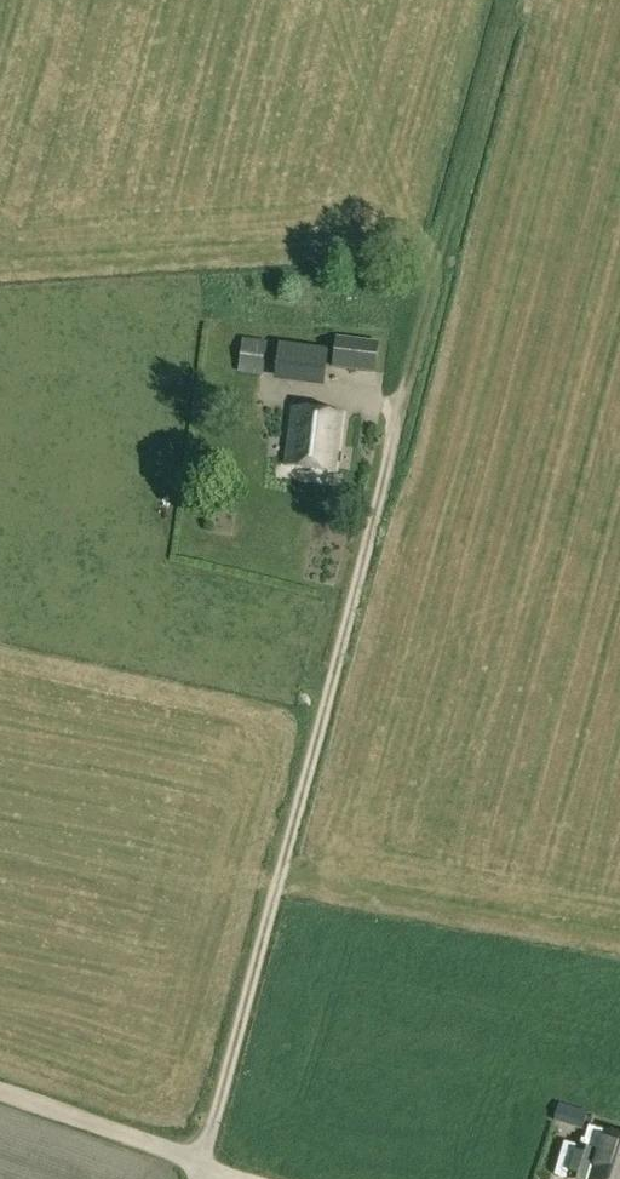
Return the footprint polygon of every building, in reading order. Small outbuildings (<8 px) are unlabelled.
[(378,343),(337,338),(334,368),(374,373),(378,343)] [(260,376),(265,342),(243,339),(238,373),(260,376)] [(274,380),(322,388),(328,352),(280,343),(274,380)] [(341,414),(293,408),(286,466),(334,472),(341,414)] [(574,1109),(568,1126),(583,1130),(588,1113),(574,1109)] [(604,1132),(597,1153),(577,1147),(567,1178),(568,1178),(619,1178),(619,1137),(604,1132)]
